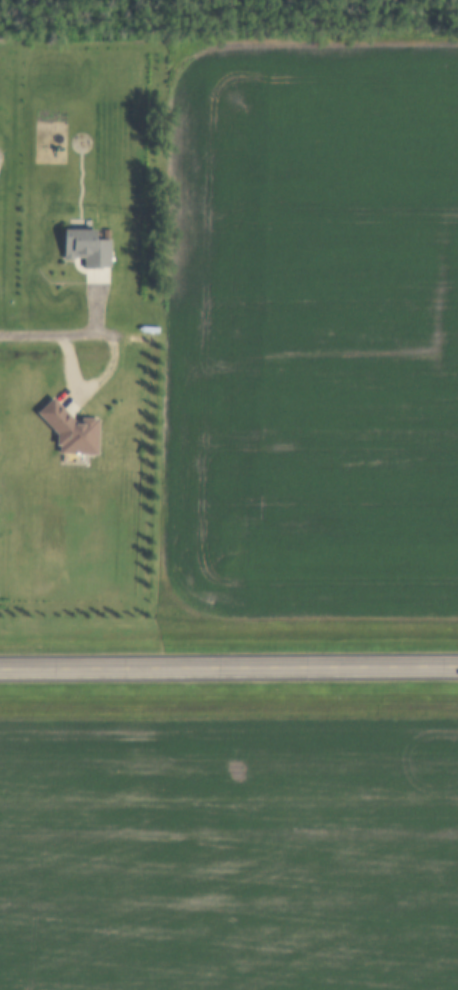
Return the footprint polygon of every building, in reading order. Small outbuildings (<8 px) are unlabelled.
[(109,237),(108,266),(83,266),(83,255),(62,255),(62,226),(94,227),(94,237),(109,237)] [(98,417),(96,453),(58,452),(58,444),(55,444),(55,432),(36,411),(52,396),(71,416),(98,417)]
